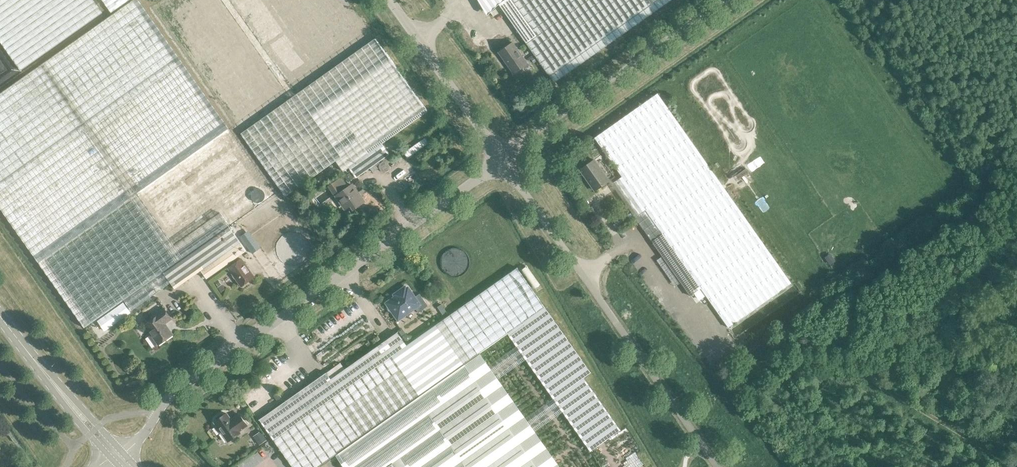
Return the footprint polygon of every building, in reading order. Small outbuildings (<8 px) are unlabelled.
[(0,95),(0,208),(85,329),(92,324),(124,301),(132,311),(171,284),(175,289),(200,271),(206,279),(246,251),(229,227),(275,195),(183,64),(137,0),(135,0),(0,95)] [(94,0),(0,0),(0,41),(21,70),(103,13),(94,0)] [(112,15),(133,0),(101,0),(112,15)] [(349,168),(356,178),(389,154),(382,144),(426,113),(347,0),(164,0),(153,8),(285,197),(334,162),(341,173),(349,168)] [(488,12),(499,5),(554,83),(672,0),(479,0),(488,12)] [(499,53),(513,73),(528,63),(513,43),(499,53)] [(594,139),(659,229),(728,327),(791,283),(658,94),(594,139)] [(404,153),(408,158),(429,143),(425,138),(404,153)] [(594,160),(580,170),(595,191),(609,181),(594,160)] [(351,172),(346,176),(349,181),(355,177),(351,172)] [(345,176),(336,182),(343,192),(340,194),(348,205),(356,200),(359,204),(367,198),(356,183),(351,186),(345,176)] [(254,277),(242,259),(228,268),(241,286),(254,277)] [(259,420),(293,466),(318,466),(338,453),(348,466),(537,466),(464,364),(507,334),(590,452),(621,431),(584,378),(591,373),(517,268),(406,345),(397,332),(331,379),(326,372),(259,420)] [(399,292),(400,294),(386,303),(387,305),(387,307),(388,308),(389,309),(389,310),(391,311),(392,312),(397,319),(407,312),(409,312),(415,308),(418,313),(428,306),(420,294),(415,297),(408,288),(406,289),(405,287),(397,292),(398,293),(399,292)] [(441,305),(437,307),(443,316),(447,313),(441,305)] [(158,345),(172,335),(165,323),(171,319),(164,308),(157,313),(158,316),(145,325),(151,335),(146,339),(152,348),(157,344),(158,345)] [(374,344),(380,339),(378,335),(371,340),(374,344)] [(239,431),(247,426),(239,414),(231,420),(226,413),(223,416),(222,414),(216,418),(217,420),(214,422),(217,426),(215,427),(220,433),(221,432),(228,442),(240,433),(239,431)] [(256,447),(266,440),(261,432),(251,439),(256,447)]
